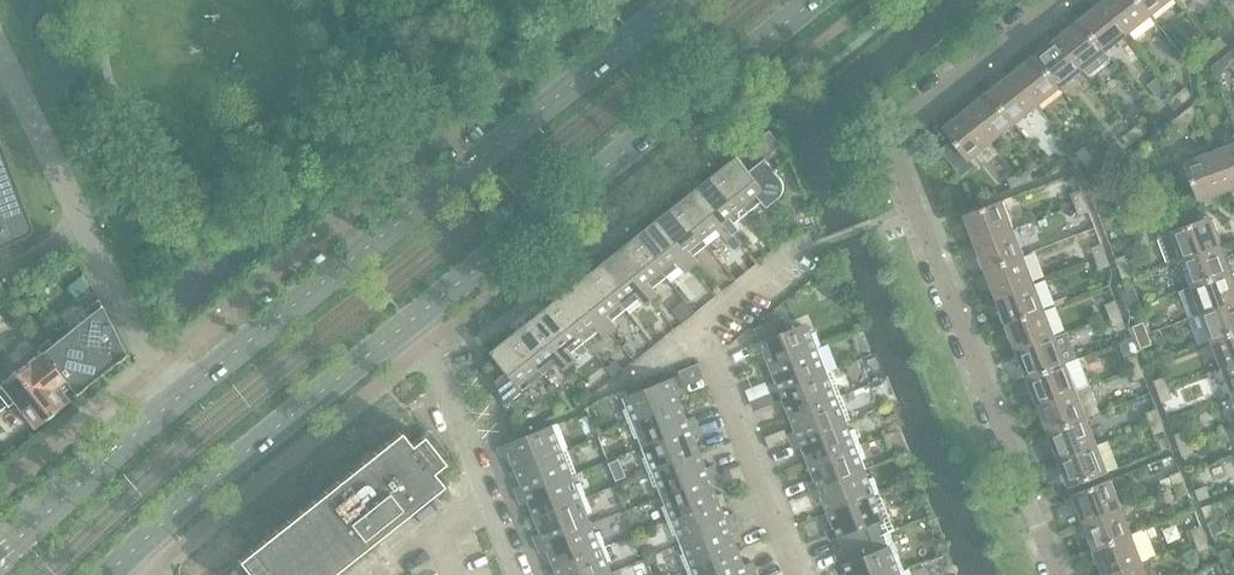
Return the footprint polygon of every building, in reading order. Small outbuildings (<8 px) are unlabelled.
[(1139,0),(1104,0),(1103,1),(1128,33),(1151,15),(1139,0)] [(1151,15),(1170,0),(1139,0),(1151,15)] [(1128,33),(1103,1),(1093,9),(1091,6),(1079,15),(1081,18),(1080,19),(1106,51),(1128,33)] [(1106,51),(1080,19),(1079,20),(1077,17),(1065,26),(1068,29),(1057,37),(1083,69),(1089,75),(1094,76),(1110,62),(1111,57),(1106,51)] [(1226,44),(1219,35),(1210,43),(1217,52),(1226,44)] [(1083,69),(1057,37),(1047,45),(1045,42),(1034,51),(1036,54),(1035,55),(1060,87),(1083,69)] [(1217,52),(1210,43),(1201,50),(1208,59),(1217,52)] [(1060,87),(1035,55),(1034,56),(1031,53),(1020,62),(1022,65),(1012,73),(1038,104),(1060,87)] [(1038,104),(1012,73),(1002,81),(1000,78),(988,88),(990,90),(989,91),(1015,123),(1038,104)] [(1193,95),(1186,86),(1177,94),(1183,103),(1193,95)] [(1015,123),(989,91),(988,92),(986,90),(974,99),(976,101),(966,109),(992,140),(1015,123)] [(1183,103),(1177,94),(1168,101),(1174,110),(1183,103)] [(1199,114),(1192,105),(1183,112),(1190,121),(1199,114)] [(969,159),(992,140),(966,109),(957,117),(954,114),(943,123),(945,126),(943,128),(953,139),(940,149),(962,176),(974,166),(969,159)] [(1190,121),(1183,112),(1173,120),(1181,129),(1190,121)] [(1147,131),(1141,123),(1132,129),(1139,138),(1147,131)] [(1139,138),(1132,129),(1122,137),(1129,145),(1139,138)] [(783,180),(766,158),(782,145),(769,130),(745,150),(750,156),(743,161),(738,155),(716,172),(747,210),(760,199),(767,207),(781,196),(783,193),(784,188),(784,186),(783,180)] [(27,235),(29,234),(30,233),(31,231),(31,229),(31,227),(0,143),(0,248),(27,235)] [(1213,151),(1227,189),(1233,187),(1233,143),(1213,151)] [(1092,154),(1084,145),(1075,152),(1083,161),(1092,154)] [(1227,189),(1213,151),(1185,161),(1199,200),(1201,199),(1203,202),(1216,197),(1215,194),(1227,189)] [(1119,161),(1112,153),(1104,161),(1111,169),(1119,161)] [(1099,164),(1092,154),(1083,161),(1090,171),(1099,164)] [(1033,180),(1029,170),(1019,174),(1023,184),(1033,180)] [(747,210),(716,172),(697,188),(734,233),(741,228),(734,220),(747,210)] [(1023,184),(1019,174),(1008,179),(1011,189),(1023,184)] [(734,233),(697,188),(676,204),(693,225),(706,242),(720,231),(727,239),(734,233)] [(1085,200),(1080,189),(1071,193),(1075,204),(1085,200)] [(1114,207),(1119,195),(1105,189),(1099,201),(1114,207)] [(1013,228),(1002,200),(964,215),(965,217),(962,218),(967,232),(971,231),(975,242),(1013,228)] [(1089,211),(1085,200),(1075,204),(1079,215),(1089,211)] [(706,242),(693,225),(676,204),(656,220),(692,267),(699,261),(693,253),(706,242)] [(1219,244),(1215,232),(1218,231),(1213,217),(1210,218),(1209,216),(1171,230),(1171,231),(1158,236),(1169,264),(1182,259),(1219,244)] [(692,267),(656,220),(635,237),(666,276),(679,265),(686,272),(692,267)] [(1024,255),(1013,228),(975,242),(980,254),(977,256),(982,269),(985,268),(986,270),(1024,255)] [(666,276),(635,237),(615,253),(651,299),(658,294),(652,286),(666,276)] [(1106,255),(1101,243),(1091,247),(1096,259),(1106,255)] [(1232,269),(1227,255),(1224,256),(1219,244),(1182,259),(1192,286),(1230,271),(1229,270),(1232,269)] [(651,299),(615,253),(594,270),(624,308),(638,297),(645,305),(651,299)] [(1133,276),(1125,254),(1115,258),(1123,280),(1133,276)] [(1034,282),(1024,255),(986,270),(986,271),(983,272),(988,286),(992,285),(996,297),(1034,282)] [(1109,265),(1106,255),(1096,259),(1100,269),(1109,265)] [(624,308),(594,270),(574,286),(610,332),(617,326),(612,318),(624,308)] [(1233,271),(1230,273),(1230,271),(1192,286),(1202,313),(1233,301),(1233,273),(1233,271)] [(1045,309),(1034,282),(996,297),(1001,308),(998,310),(1003,323),(1006,322),(1007,323),(1045,309)] [(610,332),(574,286),(553,302),(584,340),(597,330),(603,337),(610,332)] [(1140,304),(1133,286),(1120,292),(1126,309),(1140,304)] [(124,354),(97,299),(86,308),(90,313),(66,332),(99,374),(124,354)] [(693,312),(683,299),(670,309),(681,322),(693,312)] [(1119,312),(1115,300),(1105,304),(1109,316),(1119,312)] [(1202,313),(1212,340),(1233,332),(1233,301),(1202,313)] [(584,340),(553,302),(533,318),(569,364),(576,358),(570,351),(584,340)] [(1055,336),(1045,309),(1007,323),(1007,325),(1004,326),(1009,340),(1013,339),(1017,350),(1055,336)] [(1123,322),(1119,312),(1109,316),(1113,326),(1123,322)] [(821,346),(815,331),(806,335),(802,324),(788,330),(783,317),(754,328),(759,341),(752,344),(756,353),(768,349),(774,364),(821,346)] [(569,364),(533,318),(513,334),(543,373),(556,362),(562,370),(569,364)] [(1147,334),(1143,323),(1133,327),(1137,337),(1147,334)] [(99,374),(66,332),(51,344),(47,339),(37,347),(41,351),(69,386),(75,393),(99,374)] [(1212,340),(1222,368),(1233,363),(1233,332),(1212,340)] [(543,373),(513,334),(491,351),(505,369),(495,377),(507,404),(530,384),(529,383),(543,373)] [(1151,344),(1147,334),(1137,337),(1141,348),(1151,344)] [(1065,363),(1055,336),(1017,350),(1022,362),(1019,364),(1024,377),(1027,376),(1028,377),(1065,363)] [(1134,350),(1140,348),(1136,336),(1129,339),(1134,350)] [(636,353),(628,342),(623,346),(632,357),(636,353)] [(822,374),(818,363),(826,360),(821,346),(774,364),(780,380),(769,384),(772,393),(822,374)] [(69,386),(41,351),(36,355),(0,384),(0,397),(7,406),(12,402),(33,427),(67,399),(62,392),(69,386)] [(1140,366),(1136,354),(1126,358),(1130,370),(1140,366)] [(1076,390),(1065,363),(1028,377),(1028,379),(1025,380),(1030,394),(1033,393),(1038,404),(1090,385),(1076,390)] [(1222,368),(1232,395),(1233,394),(1233,363),(1222,368)] [(1144,376),(1140,366),(1130,370),(1134,380),(1144,376)] [(840,394),(835,382),(827,385),(822,374),(772,393),(776,402),(787,397),(793,413),(840,394)] [(676,405),(670,390),(682,385),(678,375),(628,395),(632,406),(624,410),(629,423),(676,405)] [(1168,388),(1163,377),(1153,380),(1158,392),(1168,388)] [(1100,411),(1090,385),(1038,404),(1043,416),(1039,418),(1045,431),(1048,430),(1049,432),(1087,417),(1086,417),(1100,411)] [(1172,399),(1168,388),(1158,392),(1162,402),(1172,399)] [(850,419),(840,395),(840,394),(793,413),(799,428),(788,433),(791,441),(842,423),(850,419)] [(698,425),(694,416),(682,421),(676,405),(629,423),(635,438),(643,435),(647,445),(692,427),(698,425)] [(1161,420),(1156,408),(1146,412),(1150,424),(1161,420)] [(1097,445),(1087,417),(1049,432),(1049,433),(1046,434),(1051,448),(1055,447),(1059,459),(1097,445)] [(1165,430),(1161,420),(1150,424),(1154,434),(1165,430)] [(859,443),(854,430),(846,433),(842,423),(791,441),(795,450),(806,446),(813,461),(859,443)] [(696,454),(689,438),(701,433),(698,425),(692,427),(647,445),(651,455),(643,458),(649,472),(696,454)] [(567,448),(561,434),(553,437),(548,427),(498,446),(502,456),(514,452),(520,467),(567,448)] [(1188,442),(1184,431),(1174,434),(1179,446),(1188,442)] [(237,560),(248,574),(328,574),(441,485),(430,472),(442,462),(441,461),(421,435),(409,445),(399,432),(237,560)] [(1192,453),(1188,442),(1179,446),(1182,456),(1192,453)] [(861,471),(857,460),(865,457),(859,443),(813,461),(819,477),(807,481),(811,490),(861,471)] [(1108,472),(1097,445),(1059,459),(1064,471),(1061,472),(1066,485),(1069,484),(1070,487),(1108,472)] [(568,476),(564,466),(572,462),(567,448),(520,467),(526,482),(514,487),(518,496),(568,476)] [(717,474),(713,464),(702,469),(696,454),(649,472),(655,488),(663,485),(666,493),(717,474)] [(619,471),(614,460),(609,462),(613,473),(619,471)] [(879,492),(873,478),(865,481),(861,471),(811,490),(814,499),(826,494),(832,510),(879,492)] [(1185,482),(1180,471),(1170,475),(1174,486),(1185,482)] [(715,502),(709,487),(720,482),(717,474),(666,493),(670,503),(662,506),(668,520),(715,502)] [(586,497),(581,483),(572,486),(568,476),(518,496),(521,505),(533,500),(539,515),(586,497)] [(1121,507),(1110,479),(1073,493),(1074,496),(1071,497),(1076,511),(1079,510),(1084,522),(1121,507)] [(1189,493),(1185,482),(1174,486),(1178,497),(1189,493)] [(1210,496),(1206,486),(1195,490),(1199,500),(1210,496)] [(880,519),(876,509),(884,506),(879,492),(832,510),(838,525),(826,530),(830,539),(837,537),(842,549),(872,539),(866,525),(880,519)] [(587,524),(583,515),(592,512),(586,497),(539,515),(545,531),(533,536),(537,544),(587,524)] [(736,522),(732,513),(721,518),(715,502),(668,520),(674,535),(682,532),(686,542),(692,539),(736,522)] [(1216,514),(1212,503),(1202,507),(1206,518),(1216,514)] [(1132,534),(1121,507),(1084,522),(1088,533),(1085,535),(1090,548),(1094,547),(1094,549),(1132,534)] [(734,551),(728,535),(739,530),(736,522),(692,539),(686,542),(689,551),(682,555),(687,569),(692,567),(734,551)] [(605,545),(599,531),(591,534),(587,524),(537,544),(540,553),(552,548),(558,563),(605,545)] [(1205,537),(1201,525),(1190,529),(1194,541),(1205,537)] [(1158,553),(1149,529),(1132,535),(1132,534),(1094,549),(1095,550),(1091,551),(1097,565),(1100,564),(1104,574),(1106,574),(1142,561),(1142,559),(1158,553)] [(649,548),(645,537),(640,539),(644,550),(649,548)] [(1209,547),(1205,537),(1194,541),(1198,551),(1209,547)] [(897,556),(889,559),(885,548),(877,551),(872,539),(842,549),(847,562),(836,567),(839,574),(843,574),(851,572),(852,574),(889,574),(903,570),(897,556)] [(602,562),(610,559),(605,545),(558,563),(562,574),(601,574),(606,573),(602,562)] [(1233,559),(1229,549),(1219,552),(1223,562),(1233,559)] [(755,571),(752,561),(740,566),(734,551),(692,567),(687,569),(689,574),(744,574),(755,571)] [(1233,559),(1223,562),(1227,573),(1233,571),(1233,562),(1233,559)] [(1142,561),(1106,574),(1148,574),(1142,561)]
